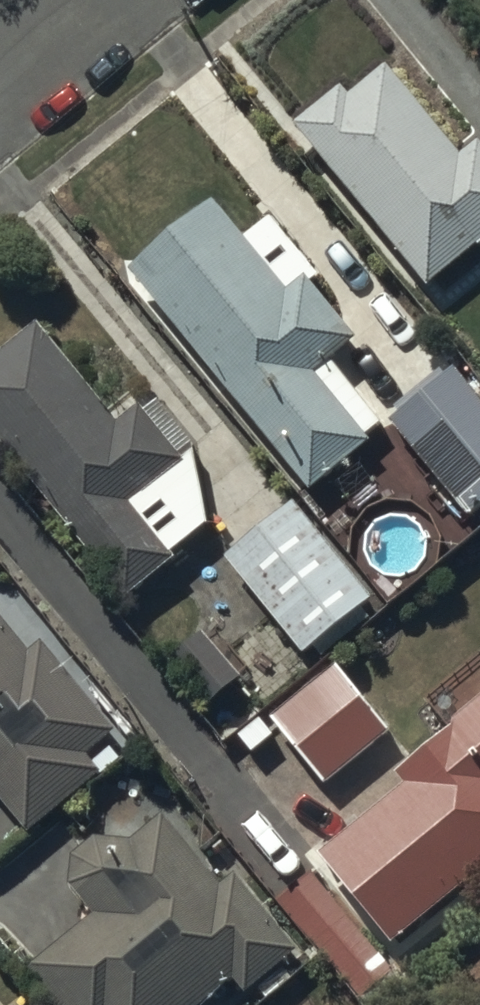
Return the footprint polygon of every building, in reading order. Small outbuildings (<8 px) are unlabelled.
[(293,119),(428,283),(479,241),(479,143),(477,139),(462,151),(388,61),(349,92),(340,81),(293,119)] [(210,196),(128,261),(310,489),(369,442),(364,436),(380,424),(327,358),(355,336),(305,274),(285,290),(210,196)] [(0,350),(0,439),(124,594),(173,555),(169,550),(206,520),(194,446),(158,401),(144,411),(138,403),(119,419),(39,319),(0,350)] [(453,365),(389,418),(469,513),(479,504),(479,397),(453,365)] [(374,596),(292,499),(225,555),(306,652),(315,645),(325,657),(372,618),(362,606),(374,596)] [(0,612),(0,800),(26,831),(99,769),(86,754),(118,727),(42,638),(31,648),(0,612)] [(201,629),(168,658),(206,701),(239,672),(201,629)] [(388,728),(336,662),(271,713),(323,779),(388,728)] [(479,867),(479,695),(451,719),(454,723),(397,771),(405,780),(319,851),(393,939),(479,867)] [(233,866),(220,876),(164,809),(131,836),(92,835),(71,853),(68,884),(93,913),(24,970),(54,1004),(203,1004),(232,981),(245,996),(302,948),(233,866)] [(313,871),(277,900),(357,998),(393,968),(313,871)]
